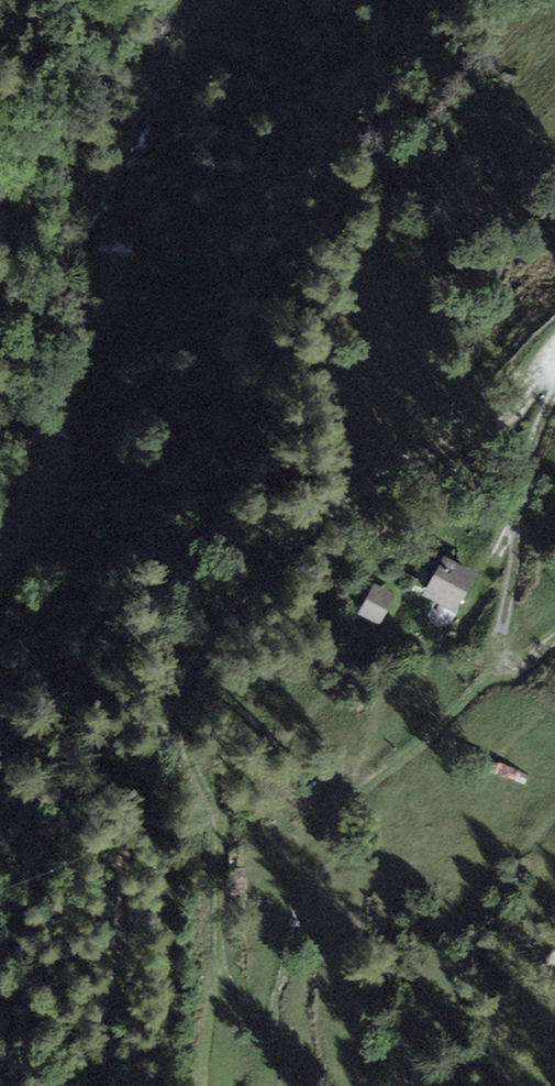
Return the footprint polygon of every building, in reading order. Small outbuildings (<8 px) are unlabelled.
[(477,576),(446,557),(421,598),(452,617),(477,576)] [(393,597),(373,585),(355,616),(375,628),(393,597)]
